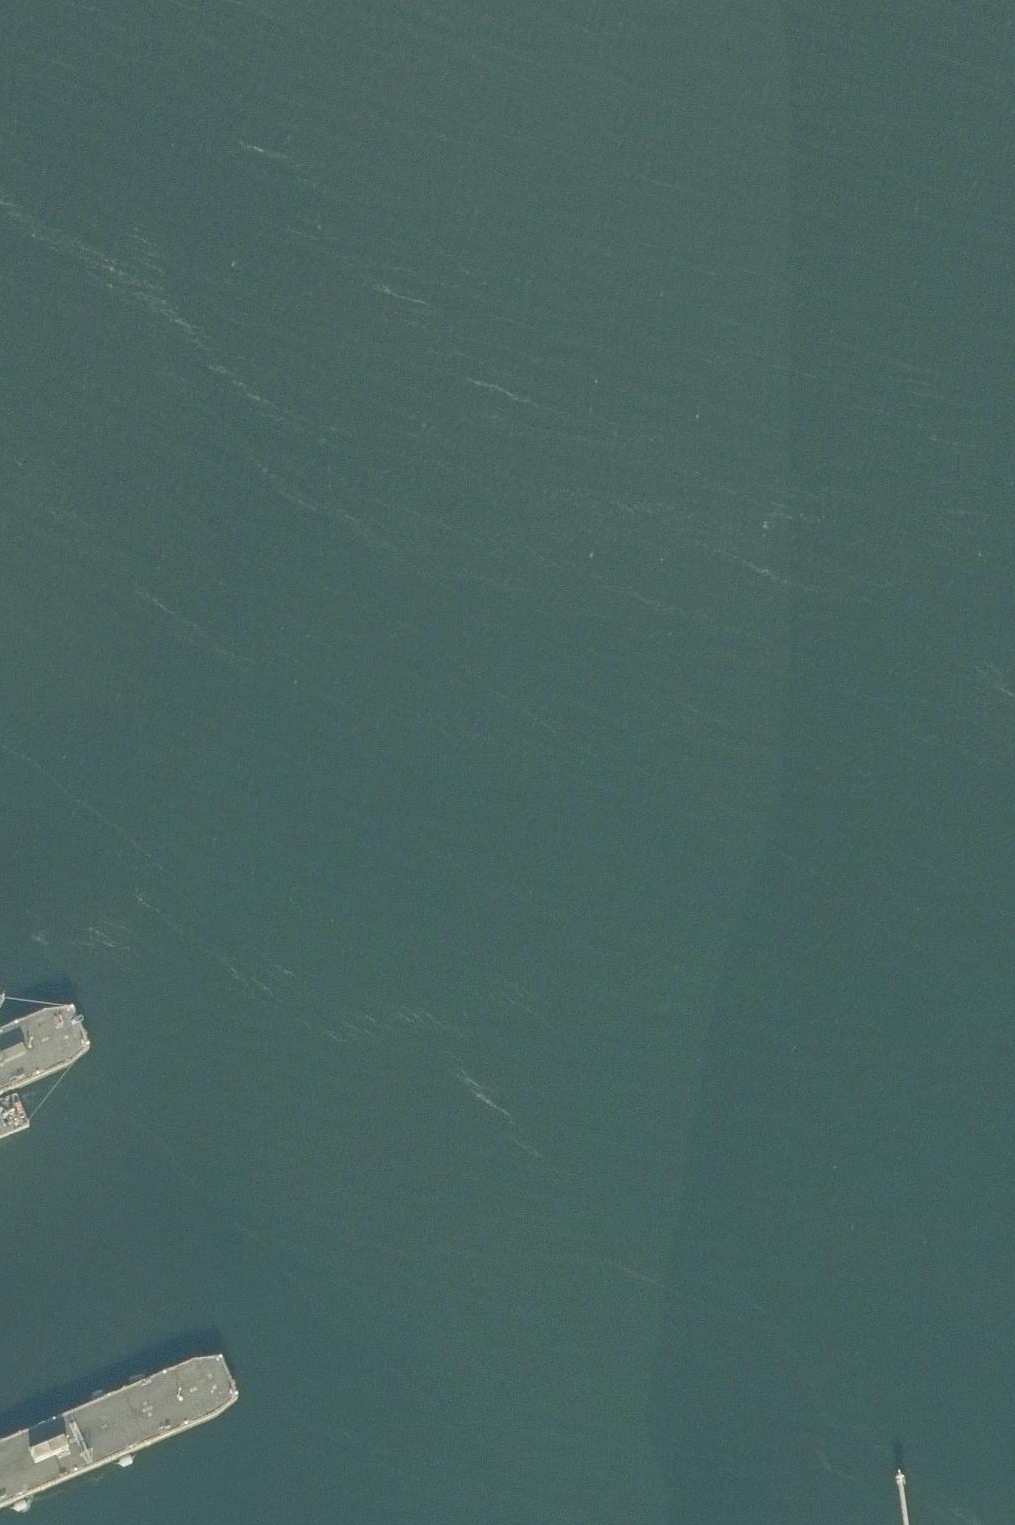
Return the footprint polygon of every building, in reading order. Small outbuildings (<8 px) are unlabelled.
[(65,1438),(48,1445),(53,1456),(69,1449),(65,1438)] [(53,1456),(48,1445),(32,1452),(36,1463),(53,1456)]
